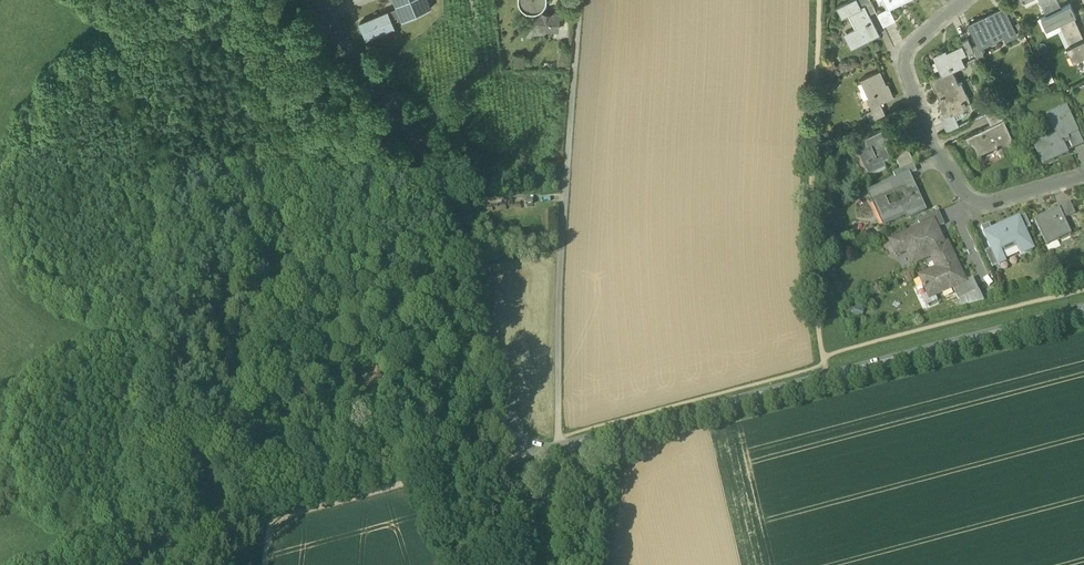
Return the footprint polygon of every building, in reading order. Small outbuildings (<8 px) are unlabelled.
[(389,12),(392,20),(402,15),(403,18),(432,6),(429,0),(396,0),(399,6),(399,7),(389,12)] [(853,46),(868,38),(869,39),(879,34),(872,20),(871,21),(868,14),(864,6),(861,7),(857,0),(851,0),(837,7),(842,17),(852,12),(859,27),(847,33),(853,46)] [(868,14),(876,10),(871,0),(857,0),(861,7),(864,6),(868,14)] [(887,7),(887,9),(890,8),(906,0),(883,0),(887,7)] [(1009,17),(1016,13),(1009,0),(1004,0),(1001,1),(1003,7),(1005,10),(1009,17)] [(1046,14),(1061,7),(1058,0),(1040,0),(1046,14)] [(1070,3),(1061,7),(1046,14),(1041,16),(1047,28),(1059,22),(1062,29),(1065,35),(1067,34),(1077,29),(1077,28),(1071,17),(1076,15),(1070,3)] [(877,12),(884,26),(896,20),(890,8),(887,9),(887,7),(877,12)] [(978,43),(980,47),(980,46),(991,41),(989,38),(1003,32),(1007,39),(1017,34),(1009,17),(1005,10),(999,13),(997,9),(969,23),(978,43)] [(395,27),(392,20),(389,12),(388,11),(360,22),(367,39),(395,27)] [(534,28),(558,29),(559,14),(535,12),(534,28)] [(1059,22),(1047,28),(1044,29),(1048,36),(1062,29),(1059,22)] [(1072,44),(1083,38),(1079,27),(1077,28),(1077,29),(1067,34),(1072,44)] [(967,54),(974,51),(972,46),(968,37),(960,41),(962,44),(967,54),(966,54),(967,54)] [(1073,60),(1082,56),(1083,55),(1083,38),(1072,44),(1070,45),(1067,46),(1073,60)] [(978,43),(972,46),(974,51),(978,59),(985,56),(980,46),(980,47),(978,43)] [(941,73),(941,74),(942,75),(952,70),(965,64),(962,56),(966,54),(967,54),(962,44),(944,53),(943,51),(935,55),(942,72),(941,73)] [(833,60),(824,65),(829,75),(838,69),(833,60)] [(1049,68),(1042,71),(1048,83),(1055,80),(1049,68)] [(958,84),(952,70),(942,75),(941,74),(930,80),(939,99),(942,98),(945,104),(942,105),(945,113),(946,115),(953,111),(956,118),(965,114),(963,109),(961,105),(960,104),(962,103),(963,105),(966,104),(966,102),(968,101),(970,100),(967,94),(966,94),(961,84),(963,83),(962,82),(958,84)] [(872,109),(872,110),(882,106),(880,102),(894,96),(888,83),(886,84),(880,71),(861,80),(869,97),(867,98),(872,109)] [(961,105),(963,109),(971,106),(968,101),(966,102),(966,104),(963,105),(962,103),(960,104),(961,105)] [(866,111),(870,120),(885,113),(882,106),(872,110),(872,109),(866,111)] [(985,113),(991,125),(1003,119),(998,107),(985,113)] [(1033,146),(1043,167),(1068,155),(1063,144),(1069,142),(1067,139),(1079,134),(1066,108),(1046,117),(1055,136),(1033,146)] [(956,118),(953,111),(946,115),(945,113),(944,113),(940,115),(947,131),(959,125),(956,118)] [(966,136),(977,160),(996,151),(995,150),(1014,142),(1003,119),(991,125),(966,136)] [(869,149),(859,154),(865,168),(872,165),(876,174),(886,170),(884,165),(890,162),(887,154),(888,154),(887,152),(884,153),(882,150),(892,146),(890,140),(893,139),(887,127),(864,138),(869,149)] [(1069,142),(1072,150),(1083,145),(1079,134),(1067,139),(1069,142)] [(893,154),(901,172),(914,165),(906,148),(893,154)] [(863,180),(876,174),(872,165),(865,168),(859,154),(852,157),(863,180)] [(917,171),(914,165),(901,172),(893,175),(896,181),(904,177),(917,171)] [(896,181),(889,184),(895,195),(899,205),(905,217),(908,215),(910,218),(925,211),(912,184),(908,186),(904,177),(896,181)] [(883,227),(905,217),(899,205),(889,209),(885,200),(895,195),(889,184),(868,194),(883,227)] [(1059,210),(1064,220),(1075,215),(1069,203),(1058,208),(1058,210),(1059,210)] [(1035,221),(1045,243),(1055,238),(1057,242),(1071,235),(1064,220),(1059,210),(1058,210),(1035,221)] [(925,226),(927,231),(933,228),(934,231),(944,226),(938,213),(918,222),(921,228),(925,226)] [(1019,219),(1025,231),(1031,228),(1025,216),(1019,219)] [(998,266),(1006,263),(1004,259),(1003,256),(1005,255),(1003,251),(1016,246),(1019,252),(1021,256),(1033,250),(1025,231),(1019,219),(992,231),(989,225),(981,229),(991,250),(998,266)] [(931,258),(934,264),(953,255),(948,244),(945,246),(941,236),(937,238),(934,231),(933,228),(927,231),(925,226),(921,228),(890,242),(897,258),(907,253),(913,266),(931,258)] [(1003,256),(1004,259),(1019,252),(1016,246),(1003,251),(1005,255),(1003,256)] [(985,253),(992,269),(998,266),(991,250),(985,253)] [(966,282),(953,255),(934,264),(937,270),(919,278),(927,295),(922,297),(926,307),(938,302),(935,297),(953,289),(966,283),(966,282)] [(953,289),(959,302),(979,292),(973,279),(966,282),(966,283),(953,289)] [(979,292),(959,302),(962,309),(984,304),(979,292)] [(865,311),(855,308),(852,315),(862,319),(865,311)]
